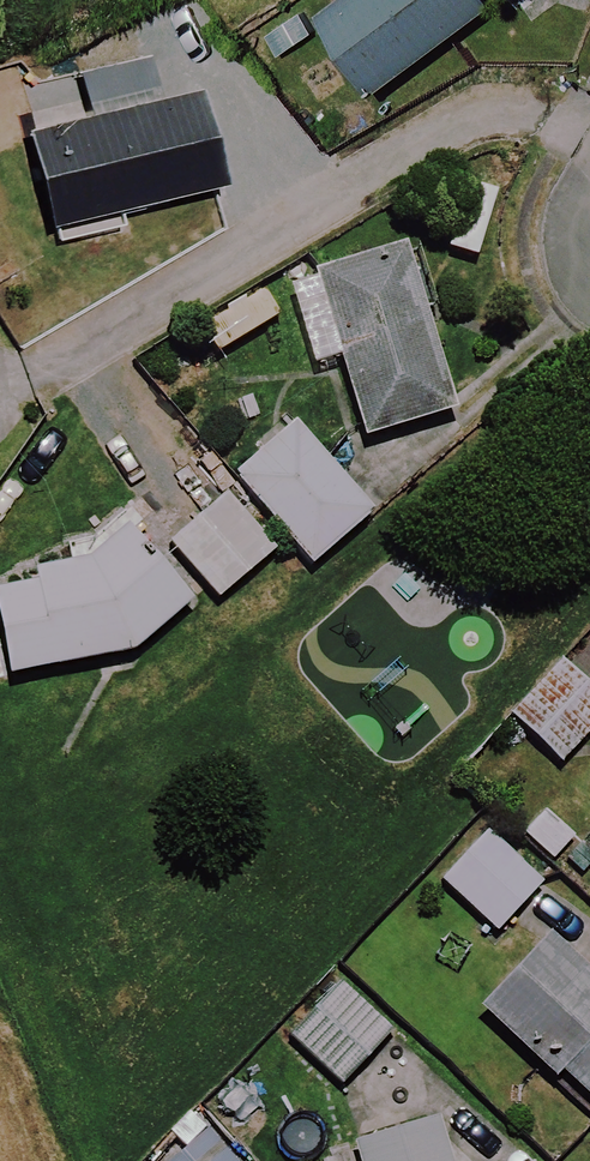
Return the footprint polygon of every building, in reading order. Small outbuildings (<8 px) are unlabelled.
[(319,5),(375,90),(499,8),(493,0),(326,0),(319,5)] [(217,183),(194,93),(17,139),(45,245),(119,226),(115,210),(217,183)] [(358,438),(445,417),(421,317),(437,313),(422,251),(290,284),(310,367),(338,360),(358,438)] [(370,516),(293,426),(233,477),(310,567),(370,516)] [(272,553),(224,495),(168,542),(216,600),(272,553)] [(0,590),(0,655),(6,675),(129,657),(184,606),(133,529),(31,573),(35,586),(0,590)] [(559,663),(508,716),(558,765),(589,731),(589,693),(559,663)] [(576,838),(546,809),(519,837),(549,866),(576,838)] [(540,884),(483,830),(437,879),(493,933),(540,884)] [(549,934),(477,1008),(552,1081),(559,1075),(589,1105),(589,973),(549,934)] [(387,1032),(338,984),(287,1036),(336,1084),(387,1032)] [(428,1112),(325,1143),(331,1160),(476,1160),(428,1112)] [(190,1115),(168,1134),(181,1150),(168,1160),(229,1160),(190,1115)]
